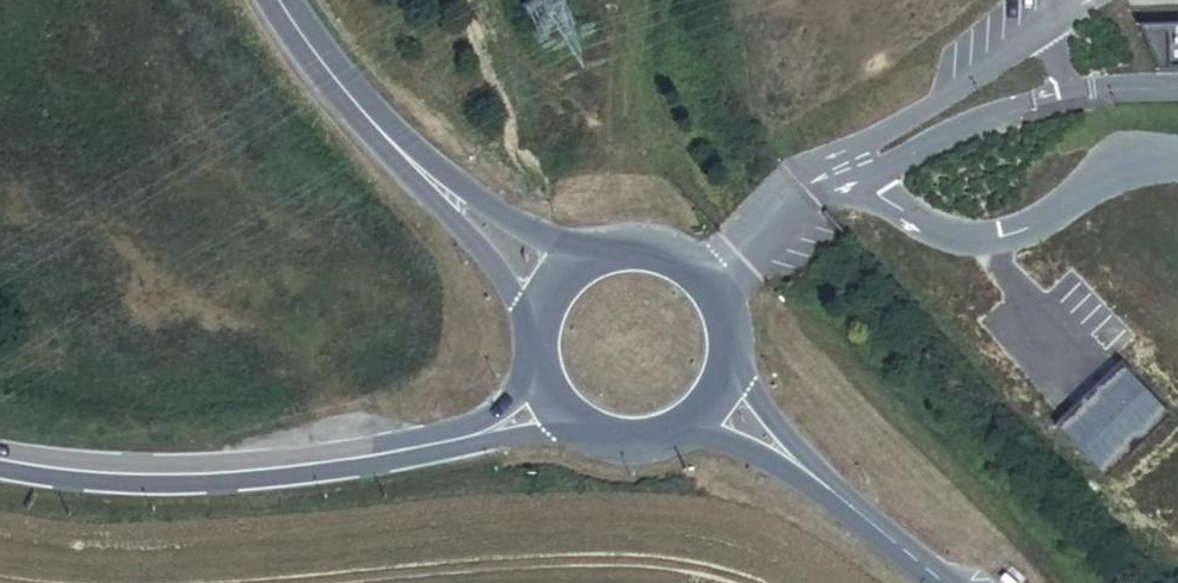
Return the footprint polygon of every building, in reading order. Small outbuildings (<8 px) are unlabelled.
[(1177,72),(1177,18),(1148,19),(1148,72),(1177,72)]
